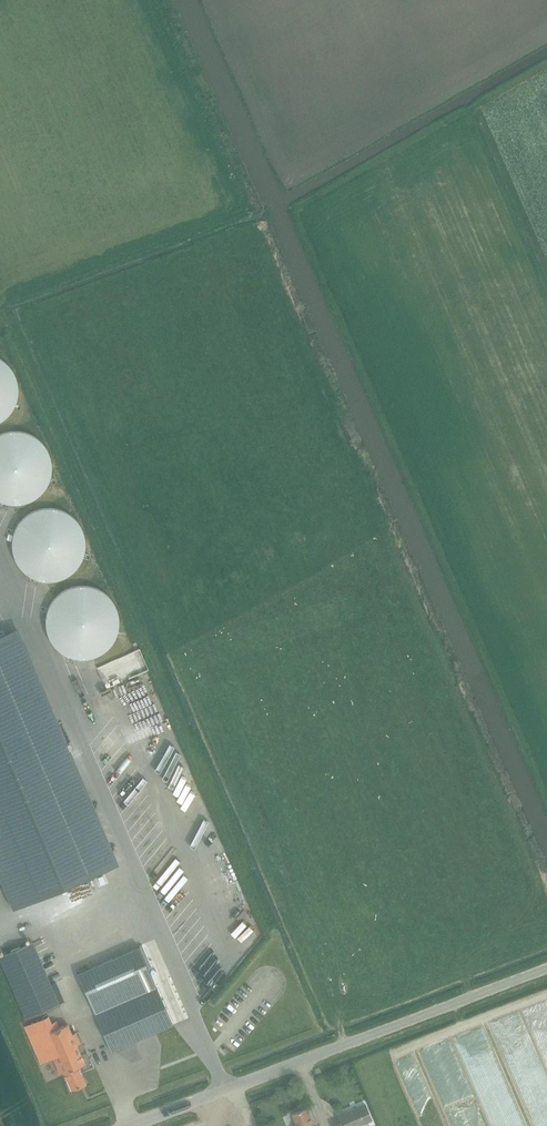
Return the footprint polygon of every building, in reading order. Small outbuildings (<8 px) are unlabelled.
[(13,906),(102,867),(0,633),(0,876),(13,906)] [(215,935),(229,926),(221,914),(207,923),(215,935)] [(26,1019),(59,1005),(31,941),(0,955),(0,959),(26,1019)] [(172,1025),(156,988),(138,946),(77,972),(95,1014),(111,1051),(172,1025)] [(71,1089),(85,1083),(78,1065),(84,1062),(69,1028),(56,1033),(50,1019),(26,1029),(36,1052),(49,1047),(60,1073),(63,1071),(71,1089)] [(370,1119),(364,1103),(337,1114),(339,1118),(332,1121),(334,1125),(353,1125),(370,1119)] [(314,1124),(313,1125),(306,1107),(292,1113),(297,1125),(314,1125),(314,1124)] [(263,1117),(255,1121),(257,1125),(267,1125),(263,1117)]
